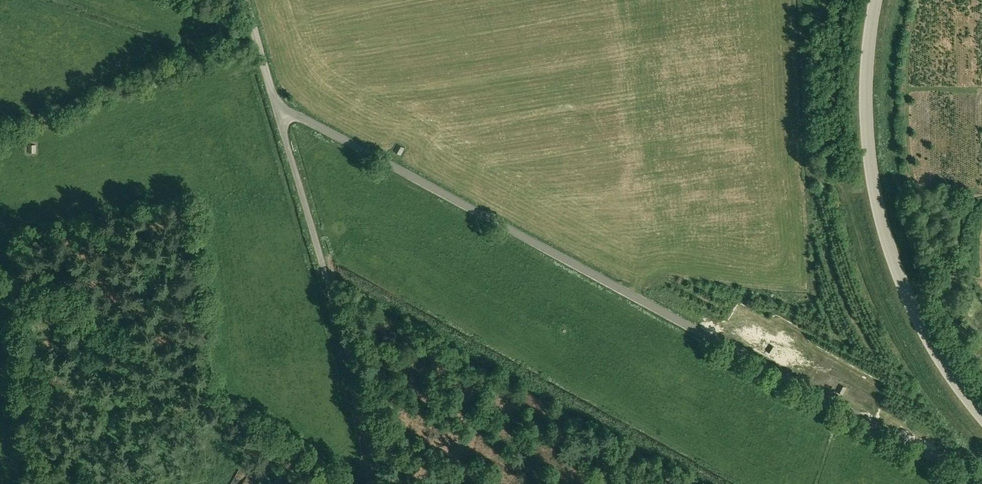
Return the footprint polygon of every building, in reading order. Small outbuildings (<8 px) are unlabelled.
[(36,144),(28,144),(28,152),(36,152),(36,144)] [(840,384),(836,391),(843,395),(847,388),(840,384)]
